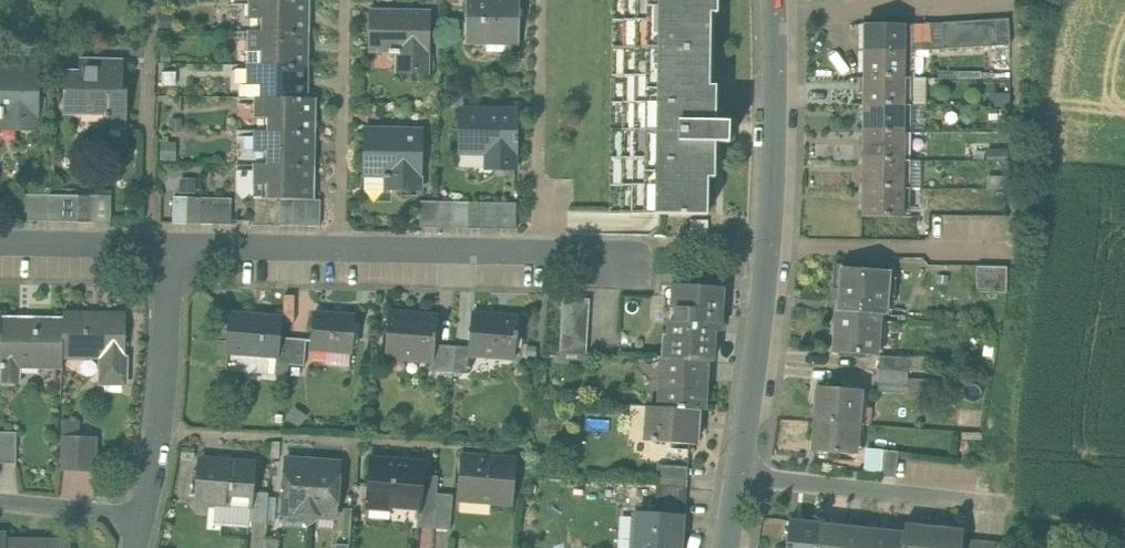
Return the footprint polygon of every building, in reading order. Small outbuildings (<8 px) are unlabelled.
[(251,17),(271,17),(271,31),(305,32),(309,32),(310,17),(306,17),(306,0),(252,0),(251,17)] [(469,40),(517,41),(518,1),(491,0),(469,0),(469,40)] [(613,47),(709,49),(710,0),(614,0),(613,47)] [(431,10),(372,9),(372,50),(392,50),(392,53),(401,54),(401,51),(409,51),(409,71),(430,72),(431,10)] [(1008,18),(995,19),(997,45),(1010,44),(1008,18)] [(995,19),(982,20),(984,46),(997,45),(995,19)] [(969,20),(956,21),(957,48),(970,47),(969,20)] [(982,20),(969,20),(970,47),(984,46),(982,20)] [(956,21),(942,22),(944,48),(957,48),(956,21)] [(942,22),(929,23),(931,50),(944,48),(942,22)] [(905,25),(865,24),(864,48),(905,49),(905,25)] [(271,31),(249,31),(249,64),(305,65),(309,65),(309,49),(305,49),(305,32),(271,31)] [(709,49),(613,47),(610,214),(706,216),(707,142),(707,121),(709,49)] [(864,48),(863,76),(905,77),(915,77),(915,49),(905,49),(864,48)] [(124,67),(99,66),(100,59),(82,59),(81,70),(67,70),(66,106),(85,106),(85,114),(107,114),(107,127),(128,127),(128,91),(123,91),(124,67)] [(305,65),(249,64),(248,84),(248,96),(256,96),(256,97),(307,98),(307,83),(304,83),(305,65)] [(0,66),(0,116),(0,118),(16,118),(15,127),(38,128),(40,67),(0,66)] [(905,77),(863,76),(863,104),(905,105),(905,77)] [(307,98),(256,97),(256,117),(277,118),(276,131),(311,131),(316,131),(316,116),(311,116),(311,98),(307,98)] [(905,105),(863,104),(862,132),(904,132),(905,105)] [(518,111),(462,109),(461,153),(492,154),(491,169),(516,169),(517,142),(520,142),(520,137),(517,137),(518,111)] [(728,121),(715,121),(714,142),(728,143),(728,121)] [(276,131),(255,130),(255,150),(277,151),(277,164),(311,165),(316,165),(316,150),(311,149),(311,131),(276,131)] [(423,130),(367,130),(367,173),(386,173),(386,176),(392,176),(392,173),(401,174),(401,188),(423,188),(423,130)] [(904,132),(862,132),(862,160),(904,160),(904,132)] [(904,160),(862,160),(862,187),(904,188),(904,160)] [(277,164),(256,164),(256,185),(276,185),(276,198),(281,198),(294,198),(307,199),(315,199),(315,182),(311,182),(311,165),(277,164)] [(176,192),(196,192),(195,176),(175,177),(176,192)] [(904,188),(862,187),(862,216),(903,216),(904,188)] [(50,194),(22,194),(21,220),(49,221),(50,194)] [(64,194),(50,194),(49,221),(63,221),(64,194)] [(78,195),(64,194),(63,221),(78,221),(78,195)] [(93,195),(78,195),(78,221),(92,221),(93,195)] [(112,195),(93,195),(92,221),(111,222),(112,195)] [(187,196),(174,196),(173,223),(187,224),(187,196)] [(200,197),(187,196),(187,224),(200,224),(200,197)] [(213,197),(200,197),(200,224),(213,224),(213,197)] [(235,197),(213,197),(213,224),(234,224),(235,197)] [(268,198),(254,198),(253,225),(267,225),(268,198)] [(276,198),(268,198),(267,225),(280,225),(281,198),(276,198)] [(294,198),(281,198),(280,225),(293,226),(294,198)] [(307,199),(294,198),(293,226),(306,226),(307,199)] [(315,199),(307,199),(306,226),(320,226),(321,199),(315,199)] [(440,201),(421,200),(421,228),(439,228),(440,201)] [(454,201),(440,201),(439,228),(453,228),(454,201)] [(468,201),(454,201),(453,228),(468,229),(468,201)] [(483,201),(468,201),(468,229),(482,229),(483,201)] [(497,202),(483,201),(482,229),(497,229),(497,202)] [(517,202),(497,202),(497,229),(517,230),(517,202)] [(992,265),(976,265),(975,292),(991,292),(992,265)] [(1008,266),(992,265),(991,292),(1008,292),(1008,266)] [(888,273),(841,269),(838,311),(879,314),(885,314),(888,273)] [(722,273),(694,272),(694,274),(694,285),(721,287),(722,273)] [(694,274),(678,273),(677,284),(694,285),(694,274)] [(677,284),(673,284),(671,307),(677,308),(676,320),(670,319),(669,335),(664,334),(662,358),(707,361),(712,362),(714,331),(721,331),(721,318),(720,317),(722,287),(721,287),(694,285),(677,284)] [(590,298),(564,297),(560,352),(586,354),(590,298)] [(434,315),(393,312),(393,310),(390,310),(387,349),(405,350),(405,353),(433,355),(434,344),(434,339),(436,339),(436,333),(435,333),(436,314),(434,314),(434,315)] [(879,314),(838,311),(835,351),(876,354),(879,314)] [(280,317),(231,312),(228,352),(276,356),(277,356),(279,337),(280,317)] [(516,317),(475,314),(475,312),(473,312),(470,347),(470,350),(500,352),(501,349),(515,350),(516,337),(517,337),(518,331),(516,331),(518,315),(516,315),(516,317)] [(353,316),(315,313),(312,349),(313,349),(313,348),(328,350),(350,351),(350,352),(351,352),(354,316),(353,316)] [(125,315),(63,314),(63,320),(62,354),(102,354),(125,354),(125,315)] [(63,320),(1,319),(0,355),(0,381),(17,382),(17,363),(62,364),(62,354),(63,320)] [(292,338),(279,337),(277,356),(276,356),(276,364),(290,365),(292,338)] [(306,339),(292,338),(290,365),(304,366),(306,339)] [(456,346),(434,344),(433,355),(433,362),(431,361),(430,370),(454,372),(456,346)] [(470,347),(456,346),(454,372),(468,373),(470,350),(470,347)] [(350,351),(328,350),(327,364),(350,366),(351,352),(350,352),(350,351)] [(125,354),(102,354),(102,387),(125,387),(125,354)] [(910,358),(881,356),(880,369),(909,372),(910,358)] [(707,361),(662,358),(659,407),(698,409),(703,410),(707,361)] [(37,368),(38,387),(61,386),(61,367),(37,368)] [(909,372),(880,369),(879,384),(908,387),(909,372)] [(860,389),(818,386),(815,420),(857,423),(860,389)] [(659,407),(647,406),(646,426),(652,426),(651,440),(696,443),(698,409),(659,407)] [(857,423),(815,420),(813,451),(855,454),(857,423)] [(0,432),(0,463),(17,463),(17,432),(0,432)] [(79,437),(61,437),(61,468),(78,469),(79,437)] [(95,438),(79,437),(78,469),(95,469),(95,438)] [(868,447),(865,474),(896,477),(898,451),(868,447)] [(516,459),(463,455),(459,499),(512,503),(516,459)] [(423,463),(373,459),(373,456),(371,456),(368,504),(419,508),(421,508),(423,492),(425,460),(423,460),(423,463)] [(256,463),(203,458),(201,474),(199,474),(196,503),(214,504),(251,507),(252,507),(253,492),(256,463)] [(313,461),(287,459),(283,512),(309,514),(313,461)] [(336,516),(340,463),(313,461),(309,514),(336,516)] [(688,467),(657,464),(656,478),(687,480),(688,467)] [(688,487),(657,485),(655,513),(683,515),(683,516),(686,516),(688,487)] [(252,507),(251,507),(250,520),(267,521),(269,493),(253,492),(252,507)] [(438,493),(423,492),(421,508),(419,508),(417,527),(435,528),(438,493)] [(454,494),(438,493),(435,528),(451,530),(454,494)] [(250,527),(250,520),(251,507),(214,504),(213,524),(250,527)] [(639,512),(636,547),(681,547),(683,516),(683,515),(655,513),(639,512)] [(790,519),(787,547),(816,547),(819,523),(790,519)] [(819,523),(816,547),(845,547),(848,526),(819,523)] [(906,523),(905,532),(903,547),(932,547),(935,526),(906,523)] [(848,526),(845,547),(874,547),(876,529),(848,526)] [(935,526),(932,547),(962,547),(963,538),(964,529),(935,526)] [(876,529),(874,547),(903,547),(905,532),(876,529)] [(9,540),(9,537),(7,537),(7,547),(71,547),(71,538),(69,538),(69,540),(9,540)] [(963,538),(962,547),(975,547),(976,539),(963,538)] [(265,539),(264,547),(278,547),(279,540),(265,539)] [(976,539),(975,547),(989,547),(990,541),(976,539)]
